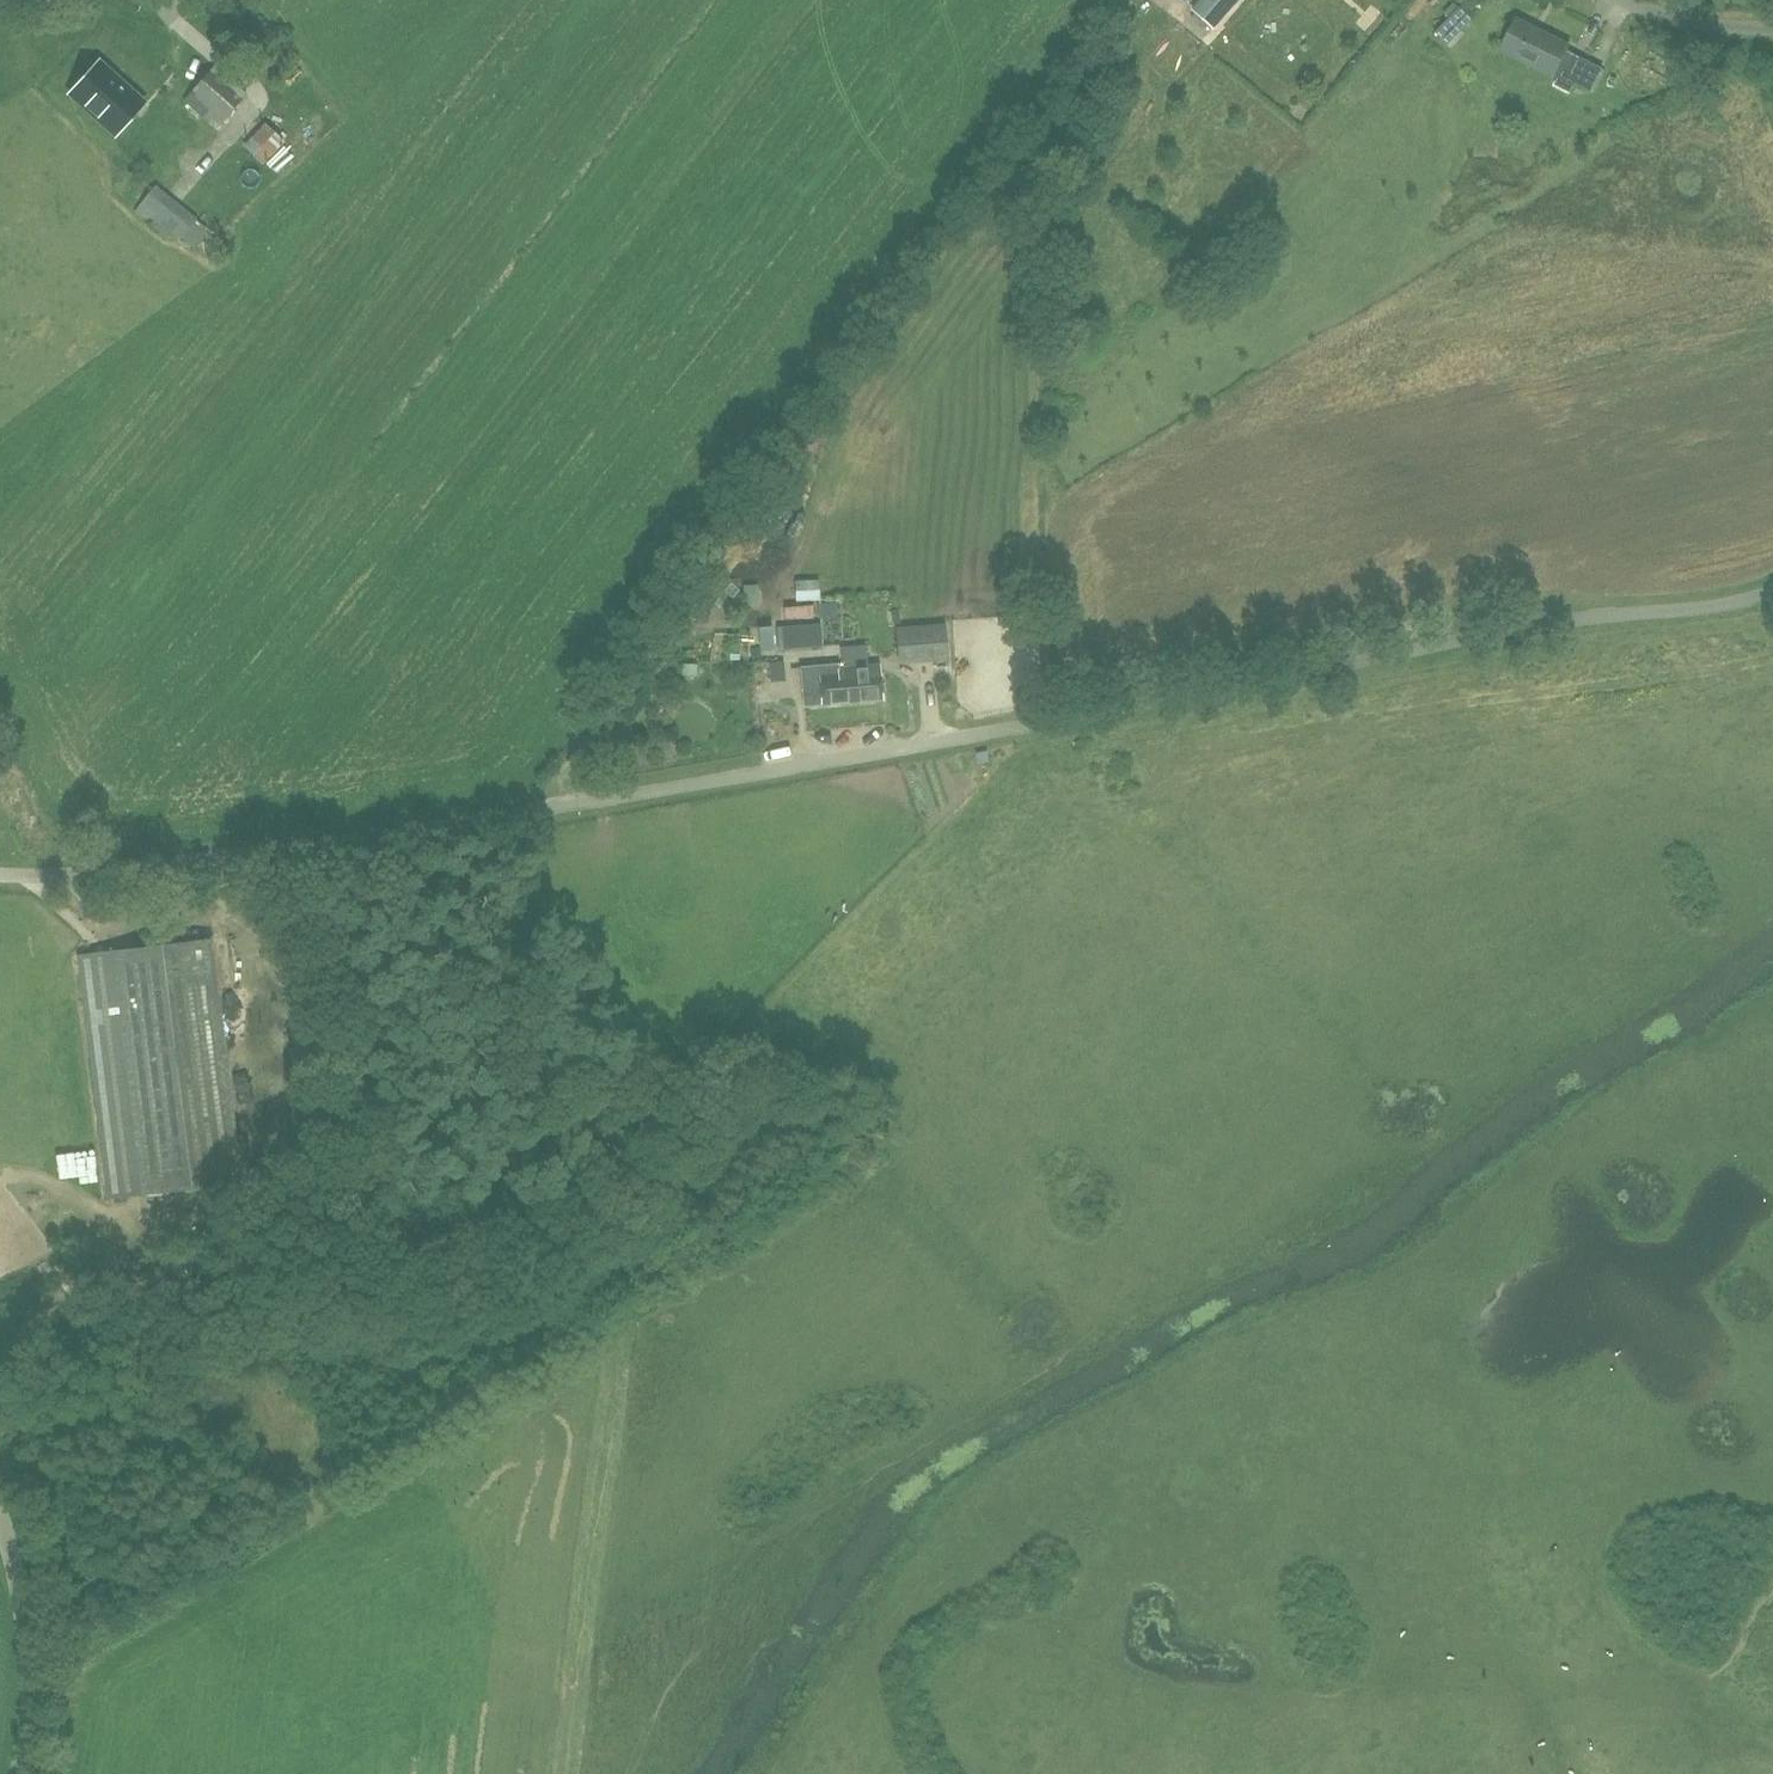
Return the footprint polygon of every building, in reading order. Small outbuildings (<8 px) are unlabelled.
[(1191,10),(1215,29),(1239,0),(1199,0),(1191,10)] [(1460,6),(1449,18),(1460,29),(1471,17),(1460,6)] [(1592,92),(1604,69),(1568,51),(1570,47),(1541,32),(1539,36),(1515,24),(1502,49),(1560,78),(1556,85),(1571,93),(1576,84),(1592,92)] [(265,67),(278,52),(265,42),(253,56),(265,67)] [(100,61),(71,93),(116,134),(145,103),(100,61)] [(187,102),(184,106),(199,119),(202,115),(216,128),(247,94),(214,65),(184,99),(187,102)] [(269,129),(255,146),(269,157),(283,140),(269,129)] [(173,203),(159,222),(177,234),(191,215),(173,203)] [(799,584),(800,598),(822,596),(821,583),(799,584)] [(818,609),(787,611),(788,621),(819,619),(818,609)] [(821,623),(777,626),(780,652),(823,650),(821,623)] [(896,627),(899,664),(949,661),(946,623),(896,627)] [(830,675),(829,665),(801,668),(804,706),(852,702),(850,679),(840,680),(840,674),(830,675)] [(852,702),(884,700),(881,665),(839,668),(839,665),(829,665),(830,675),(840,674),(840,680),(850,679),(852,702)] [(114,952),(78,957),(107,1197),(144,1192),(238,1180),(209,941),(114,952)] [(225,953),(229,989),(241,987),(237,951),(225,953)] [(236,1001),(239,1026),(253,1024),(250,999),(236,1001)]
